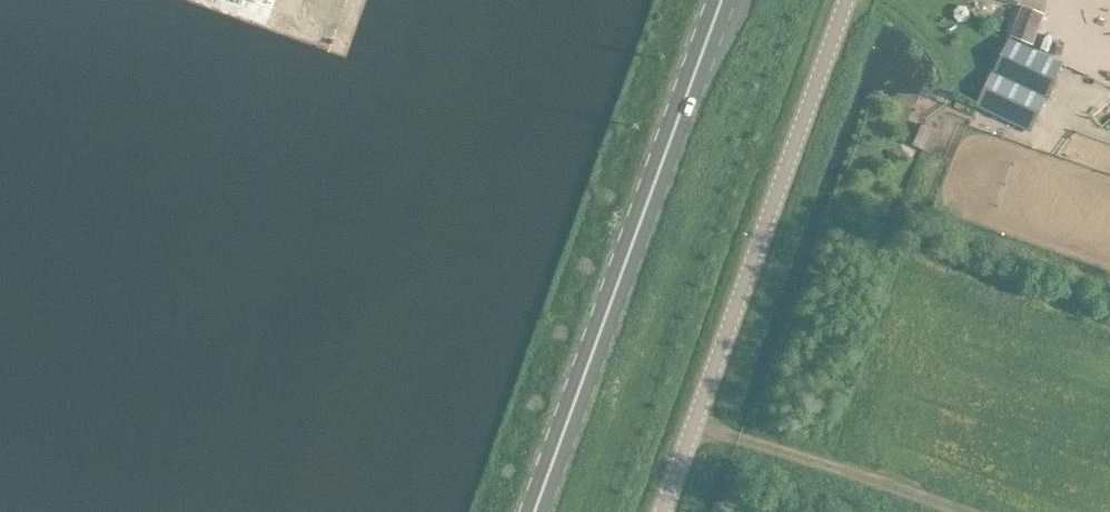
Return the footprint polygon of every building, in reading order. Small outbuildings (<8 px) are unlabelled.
[(1011,35),(1032,42),(1043,11),(1022,4),(1011,35)] [(977,106),(1030,131),(1047,95),(1062,62),(1010,37),(994,70),(977,106)]
